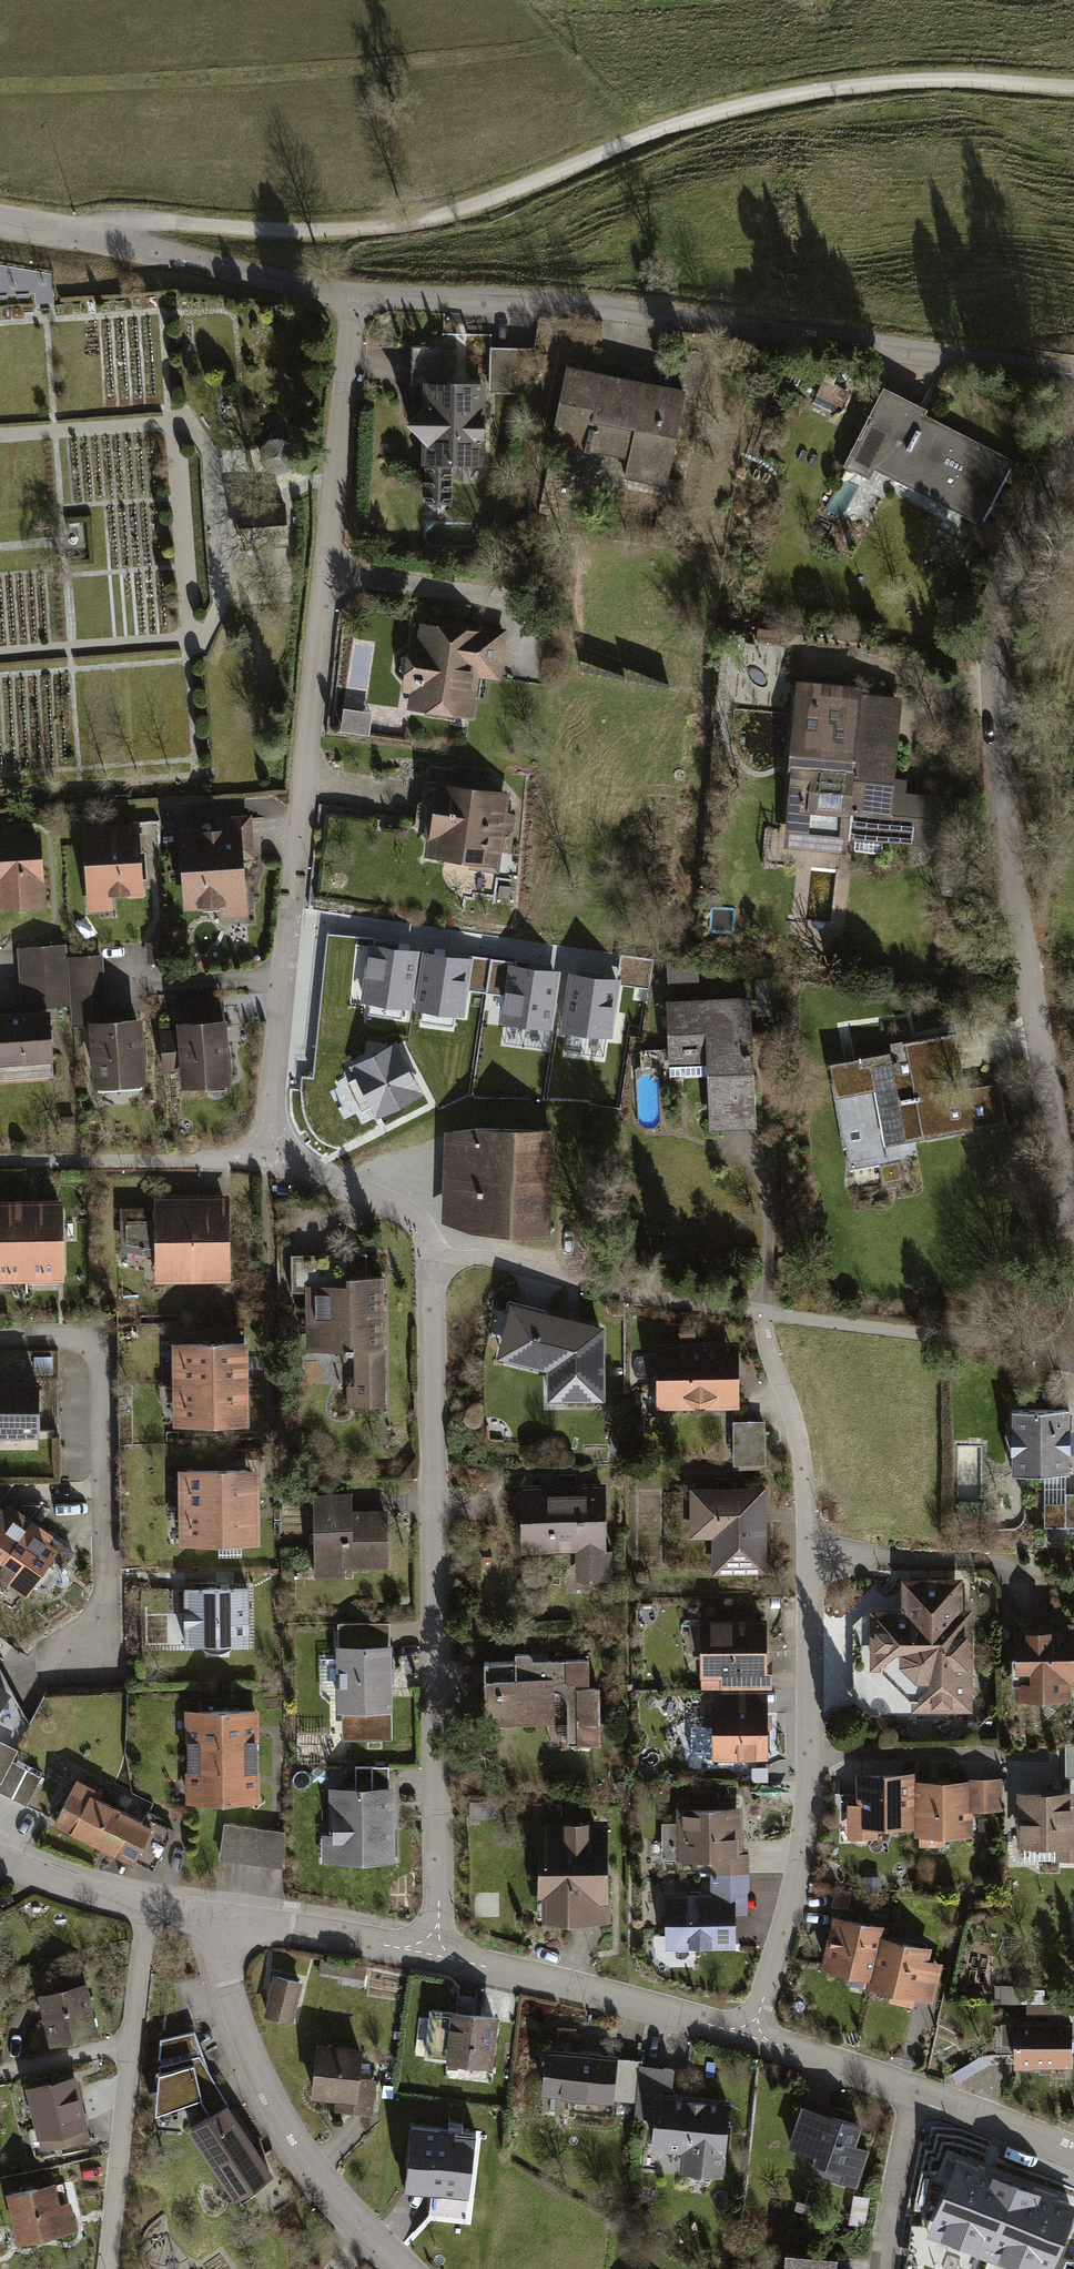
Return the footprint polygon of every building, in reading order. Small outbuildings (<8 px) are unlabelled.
[(413,352),(413,389),(425,389),(449,389),(449,351),(413,352)] [(493,354),(492,397),(529,397),(536,354),(493,354)] [(689,396),(571,371),(555,443),(633,460),(629,481),(669,489),(689,396)] [(836,414),(845,392),(826,384),(817,406),(836,414)] [(449,389),(425,389),(425,413),(409,426),(424,444),(424,506),(454,506),(454,472),(487,472),(488,389),(449,389)] [(929,415),(885,391),(842,474),(868,487),(876,473),(982,528),(1015,465),(927,419),(929,415)] [(292,446),(283,440),(272,440),(263,449),(263,459),(268,468),(280,472),(290,467),(295,457),(292,446)] [(245,506),(249,546),(286,543),(283,503),(245,506)] [(505,635),(421,625),(419,642),(412,641),(405,699),(413,699),(411,714),(476,721),(480,681),(499,683),(505,635)] [(902,699),(799,690),(792,775),(796,776),(789,853),(844,858),(845,844),(936,851),(940,800),(894,796),(902,699)] [(510,800),(441,789),(429,862),(474,870),(473,878),(497,882),(502,849),(513,851),(519,819),(507,817),(510,800)] [(183,836),(189,916),(251,911),(247,873),(256,872),(252,821),(221,823),(222,833),(183,836)] [(140,830),(87,834),(93,904),(145,900),(140,830)] [(50,916),(47,841),(0,842),(0,918),(50,916)] [(416,954),(373,948),(365,1004),(409,1010),(416,954)] [(22,1010),(74,1008),(72,964),(71,950),(19,953),(22,1010)] [(470,961),(426,955),(418,1012),(462,1018),(470,961)] [(103,962),(72,964),(74,1008),(75,1033),(106,1032),(103,962)] [(555,974),(511,968),(503,1025),(547,1031),(555,974)] [(669,970),(669,989),(700,988),(699,969),(669,970)] [(615,982),(572,976),(564,1033),(608,1039),(615,982)] [(752,1003),(669,1008),(672,1056),(643,1058),(644,1073),(711,1069),(715,1137),(760,1134),(752,1003)] [(0,1022),(0,1080),(56,1075),(52,1018),(0,1022)] [(233,1030),(181,1033),(181,1037),(164,1038),(166,1080),(183,1079),(184,1097),(236,1095),(233,1030)] [(146,1031),(94,1035),(99,1096),(151,1092),(146,1031)] [(892,1058),(829,1069),(835,1103),(879,1095),(890,1153),(1008,1132),(1001,1091),(952,1099),(948,1075),(963,1072),(957,1039),(891,1051),(892,1058)] [(418,1095),(394,1046),(355,1065),(360,1077),(348,1083),(363,1112),(375,1106),(379,1115),(418,1095)] [(556,1139),(446,1136),(444,1228),(553,1248),(556,1139)] [(231,1207),(158,1209),(158,1216),(122,1217),(123,1256),(159,1255),(160,1291),(233,1289),(231,1207)] [(66,1287),(64,1210),(28,1211),(30,1288),(66,1287)] [(0,1211),(0,1289),(30,1288),(28,1211),(0,1211)] [(289,1261),(289,1300),(305,1300),(305,1361),(352,1361),(352,1416),(385,1416),(386,1283),(369,1283),(369,1261),(289,1261)] [(607,1334),(513,1312),(500,1368),(551,1380),(552,1412),(609,1411),(607,1334)] [(740,1346),(661,1348),(663,1412),(741,1411),(740,1346)] [(175,1394),(253,1393),(252,1351),(174,1352),(175,1394)] [(0,1391),(0,1446),(44,1446),(43,1390),(0,1391)] [(176,1437),(254,1435),(253,1393),(175,1394),(176,1437)] [(1072,1417),(1014,1417),(1014,1484),(1072,1483),(1072,1417)] [(768,1428),(735,1429),(735,1475),(768,1475),(768,1428)] [(183,1477),(183,1513),(263,1512),(262,1476),(183,1477)] [(608,1490),(523,1491),(524,1559),(578,1559),(578,1585),(609,1585),(608,1490)] [(767,1495),(691,1495),(692,1544),(715,1544),(716,1578),(767,1578),(767,1495)] [(354,1499),(316,1500),(317,1585),(352,1584),(352,1574),(391,1574),(390,1517),(355,1517),(354,1499)] [(0,1511),(0,1581),(38,1529),(12,1510),(7,1516),(0,1511)] [(263,1550),(263,1512),(183,1513),(183,1551),(263,1550)] [(38,1529),(0,1581),(32,1605),(49,1582),(56,1587),(77,1558),(38,1529)] [(964,1585),(905,1585),(905,1612),(869,1612),(869,1674),(882,1674),(914,1704),(914,1717),(975,1716),(974,1613),(964,1613),(964,1585)] [(250,1597),(189,1598),(190,1655),(251,1654),(250,1597)] [(704,1695),(771,1693),(768,1625),(711,1627),(712,1654),(703,1654),(704,1695)] [(394,1627),(338,1627),(338,1665),(324,1665),(324,1698),(338,1698),(338,1721),(344,1721),(344,1747),(394,1747),(394,1627)] [(1017,1633),(1018,1706),(1071,1706),(1071,1689),(1073,1688),(1073,1632),(1017,1633)] [(599,1662),(486,1666),(488,1732),(560,1729),(561,1749),(602,1748),(599,1662)] [(14,1699),(0,1689),(0,1720),(14,1699)] [(771,1693),(704,1695),(705,1707),(716,1706),(718,1763),(773,1761),(771,1693)] [(188,1720),(189,1763),(262,1762),(261,1719),(188,1720)] [(2,1789),(13,1767),(19,1756),(2,1748),(0,1751),(0,1788),(2,1789)] [(189,1763),(189,1807),(263,1806),(262,1762),(189,1763)] [(28,1812),(43,1782),(13,1767),(2,1789),(0,1794),(0,1798),(28,1812)] [(359,1797),(332,1797),(332,1840),(325,1840),(325,1869),(399,1869),(399,1795),(392,1795),(392,1772),(359,1771),(359,1797)] [(881,1832),(921,1831),(920,1782),(919,1774),(856,1775),(857,1806),(847,1806),(847,1843),(881,1842),(881,1832)] [(1004,1780),(920,1782),(921,1831),(921,1841),(974,1839),(973,1816),(1005,1815),(1004,1780)] [(80,1784),(55,1832),(135,1873),(148,1848),(158,1853),(169,1833),(148,1822),(152,1815),(137,1808),(132,1818),(93,1798),(96,1792),(80,1784)] [(1020,1794),(1020,1853),(1055,1853),(1055,1864),(1073,1864),(1073,1795),(1020,1794)] [(712,1865),(713,1879),(752,1878),(751,1858),(746,1858),(745,1809),(678,1810),(678,1826),(665,1827),(666,1862),(679,1862),(679,1865),(712,1865)] [(609,1822),(543,1826),(546,1887),(540,1888),(542,1930),(614,1926),(609,1822)] [(289,1837),(225,1828),(219,1866),(290,1875),(289,1837)] [(753,1919),(752,1878),(713,1879),(713,1899),(670,1900),(671,1955),(738,1954),(737,1919),(753,1919)] [(847,1993),(876,2000),(889,1943),(892,1933),(835,1920),(822,1976),(850,1983),(847,1993)] [(934,1954),(889,1943),(876,2000),(935,2013),(945,1968),(932,1965),(934,1954)] [(306,1989),(275,1983),(267,2023),(298,2029),(306,1989)] [(88,1990),(41,2003),(55,2054),(102,2041),(88,1990)] [(1002,1990),(1002,2008),(1029,2009),(1030,1991),(1002,1990)] [(502,2023),(453,2016),(446,2069),(496,2076),(502,2023)] [(1017,2025),(1016,2072),(1073,2073),(1073,2070),(1073,2026),(1017,2025)] [(199,2037),(165,2046),(157,2125),(184,2116),(191,2136),(239,2208),(275,2185),(230,2111),(209,2069),(199,2037)] [(615,2057),(549,2050),(545,2092),(611,2099),(615,2057)] [(364,2057),(321,2051),(314,2103),(340,2107),(338,2117),(373,2121),(377,2090),(360,2088),(364,2057)] [(641,2059),(615,2057),(611,2099),(637,2101),(640,2065),(641,2059)] [(673,2069),(640,2065),(637,2101),(635,2115),(657,2117),(654,2144),(685,2147),(683,2168),(689,2168),(693,2176),(709,2178),(715,2171),(720,2171),(727,2102),(670,2096),(673,2069)] [(79,2082),(30,2093),(45,2158),(94,2146),(79,2082)] [(864,2131),(801,2108),(784,2153),(812,2164),(807,2176),(854,2193),(867,2158),(856,2154),(864,2131)] [(478,2142),(415,2134),(410,2177),(473,2184),(478,2142)] [(959,2165),(948,2161),(943,2172),(955,2177),(937,2220),(951,2226),(947,2235),(1031,2268),(1035,2259),(1049,2265),(1071,2208),(1043,2197),(989,2175),(960,2164),(959,2165)] [(65,2188),(9,2200),(21,2252),(77,2239),(65,2188)] [(788,2256),(786,2268),(840,2268),(841,2265),(788,2256)]
